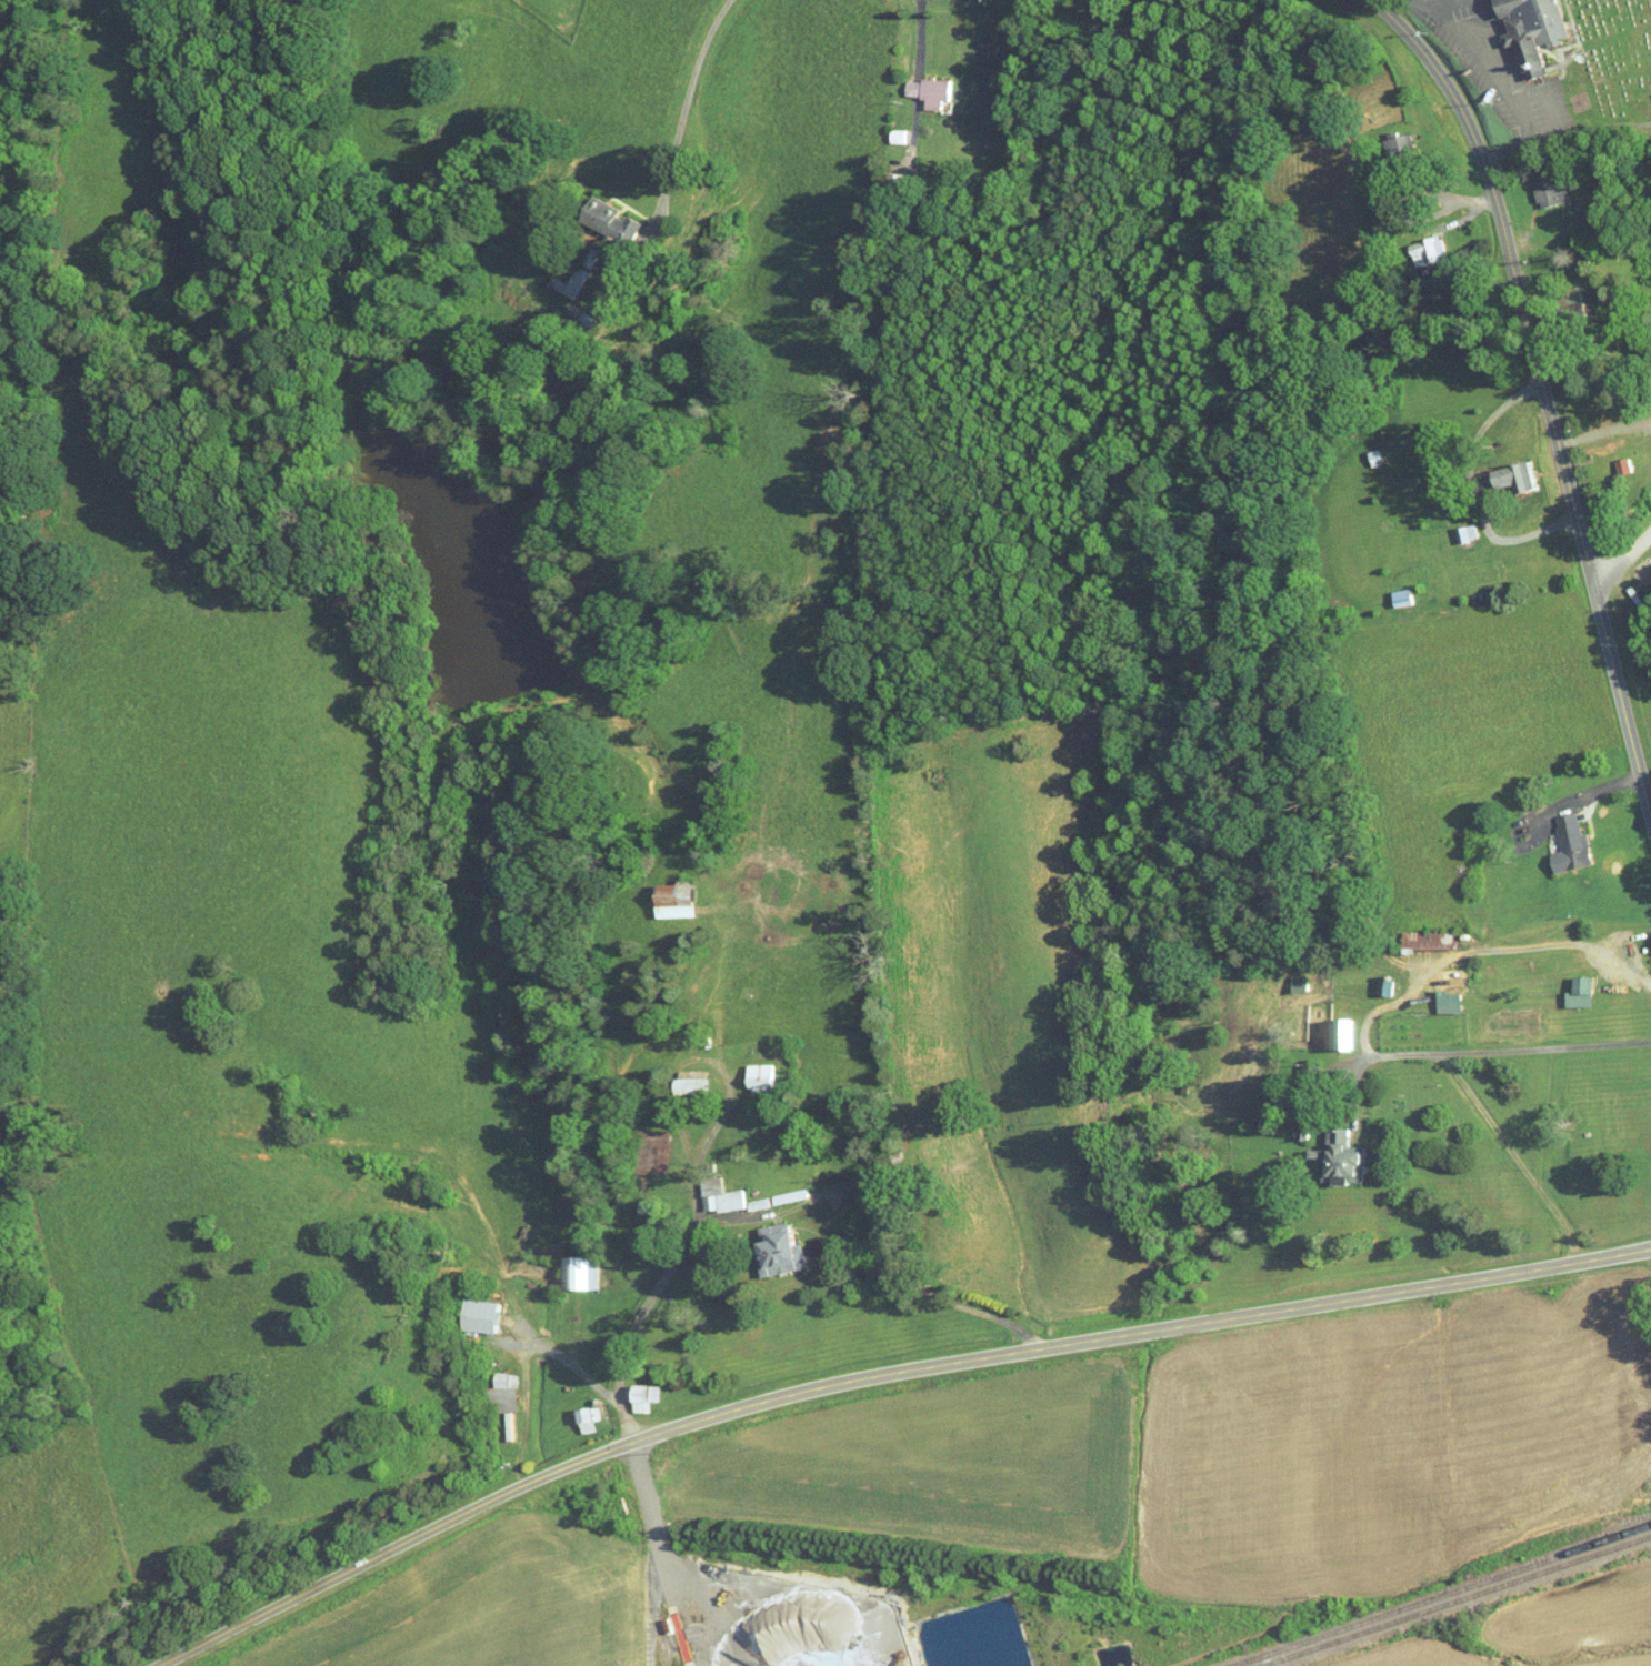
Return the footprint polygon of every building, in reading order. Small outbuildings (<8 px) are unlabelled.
[(942,93),(942,74),(895,72),(894,90),(916,91),(916,102),(934,103),(934,93),(942,93)] [(1365,133),(1369,149),(1397,142),(1393,126),(1365,133)] [(633,213),(587,191),(575,214),(622,237),(633,213)] [(1404,238),(1392,242),(1398,262),(1429,252),(1422,229),(1403,235),(1404,238)] [(559,276),(543,269),(538,279),(568,292),(580,263),(566,257),(559,276)] [(1492,478),(1494,487),(1515,482),(1509,454),(1468,463),(1473,482),(1492,478)] [(1545,844),(1532,847),(1535,865),(1576,858),(1570,827),(1564,828),(1560,806),(1538,810),(1545,844)] [(650,911),(687,910),(686,872),(668,872),(668,878),(649,878),(650,911)] [(1434,942),(1435,926),(1385,924),(1384,941),(1434,942)] [(1574,970),(1554,970),(1555,986),(1547,986),(1547,1001),(1574,1000),(1574,970)] [(1357,988),(1374,991),(1376,976),(1360,973),(1357,988)] [(1419,1007),(1444,1006),(1443,985),(1419,985),(1419,1007)] [(1336,1013),(1306,1013),(1306,1043),(1337,1043),(1336,1013)] [(765,1084),(764,1057),(739,1058),(740,1085),(765,1084)] [(671,1088),(700,1087),(700,1071),(671,1072),(671,1088)] [(1346,1141),(1330,1140),(1331,1123),(1307,1122),(1306,1144),(1288,1143),(1288,1150),(1306,1151),(1305,1176),(1344,1178),(1346,1141)] [(732,1201),(729,1182),(712,1185),(709,1166),(687,1169),(693,1207),(732,1201)] [(796,1263),(789,1224),(781,1226),(779,1216),(750,1221),(757,1259),(751,1260),(753,1271),(796,1263)] [(553,1284),(587,1283),(586,1250),(552,1250),(553,1284)] [(508,1406),(508,1381),(505,1381),(505,1366),(483,1366),(483,1381),(476,1381),(476,1405),(500,1406),(508,1406)] [(639,1406),(639,1396),(647,1395),(647,1378),(622,1379),(623,1406),(639,1406)] [(585,1426),(584,1416),(589,1416),(587,1402),(561,1404),(563,1416),(569,1416),(570,1427),(585,1426)]
